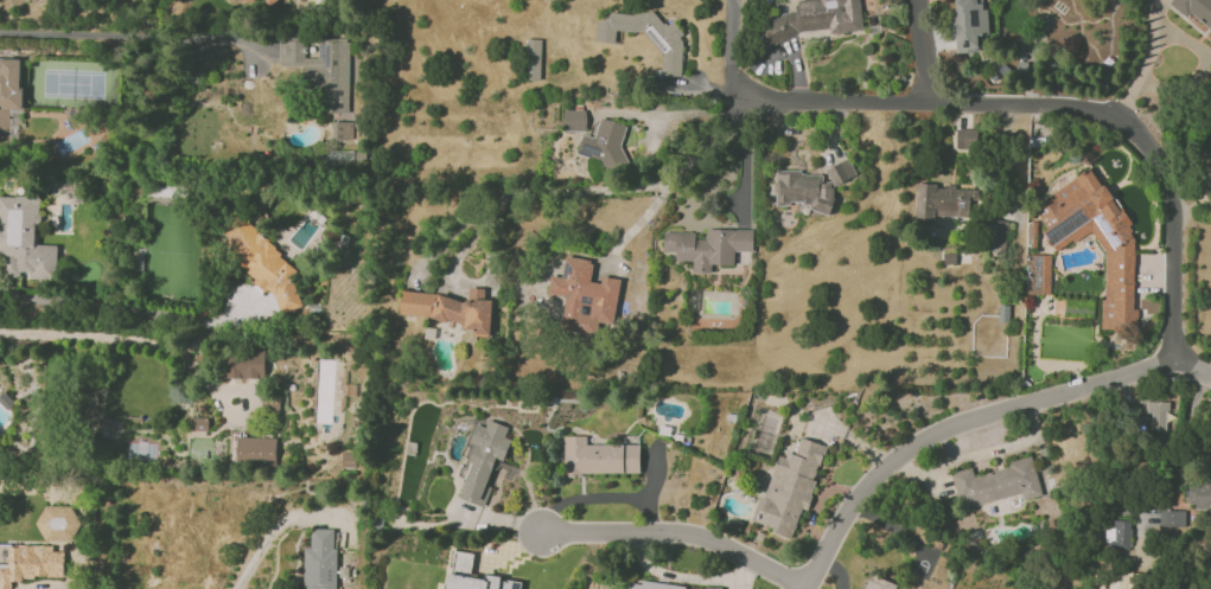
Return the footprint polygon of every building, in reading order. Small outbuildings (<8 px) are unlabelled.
[(860,0),(808,0),(795,5),(795,12),(791,12),(760,24),(769,45),(806,31),(828,29),(829,34),(863,30),(860,0)] [(978,52),(977,36),(989,35),(988,10),(983,10),(982,0),(953,0),(956,53),(978,52)] [(1169,5),(1187,18),(1189,15),(1210,31),(1210,0),(1173,0),(1169,5)] [(680,76),(683,34),(672,20),(665,26),(652,9),(644,15),(612,12),(601,21),(598,21),(596,42),(614,43),(615,30),(646,32),(663,53),(661,75),(680,76)] [(348,113),(349,39),(317,38),(317,57),(304,57),(304,41),(279,40),(279,66),(304,67),(304,87),(318,87),(318,113),(348,113)] [(540,80),(541,40),(527,39),(525,79),(540,80)] [(0,59),(0,145),(9,145),(9,110),(21,110),(22,59),(0,59)] [(586,131),(585,110),(563,110),(563,132),(586,131)] [(629,126),(600,118),(594,137),(583,134),(577,154),(604,161),(603,165),(618,169),(629,126)] [(332,140),(352,141),(352,122),(332,122),(332,140)] [(956,148),(976,149),(976,129),(957,129),(956,148)] [(856,177),(849,159),(826,168),(833,186),(856,177)] [(1107,332),(1139,332),(1139,239),(1097,171),(1039,210),(1059,249),(1095,232),(1109,252),(1107,332)] [(822,172),(774,173),(775,205),(808,204),(808,213),(833,212),(832,183),(822,183),(822,172)] [(969,218),(969,200),(977,200),(978,188),(915,185),(914,216),(969,218)] [(29,275),(29,278),(55,279),(56,245),(34,245),(35,223),(39,223),(40,197),(0,196),(0,274),(29,275)] [(302,307),(295,286),(289,279),(296,272),(279,254),(242,215),(220,236),(235,252),(239,263),(277,303),(281,314),(302,307)] [(988,246),(1006,247),(1008,220),(989,220),(988,246)] [(753,230),(706,229),(706,240),(695,240),(695,233),(664,232),(663,251),(675,251),(675,261),(692,261),(692,273),(711,273),(711,264),(734,265),(734,251),(753,251),(753,230)] [(1051,255),(1026,255),(1025,294),(1050,294),(1051,255)] [(620,279),(601,277),(600,283),(589,282),(592,260),(565,256),(562,277),(550,276),(548,294),(565,296),(560,331),(596,336),(598,322),(614,324),(620,279)] [(401,292),(400,317),(465,321),(463,342),(476,343),(476,335),(489,336),(492,300),(484,299),(484,288),(468,287),(468,297),(401,292)] [(264,350),(221,349),(220,379),(264,380),(264,350)] [(1167,402),(1146,401),(1146,412),(1151,412),(1150,431),(1167,431),(1167,402)] [(191,431),(208,430),(207,417),(190,418),(191,431)] [(458,498),(484,507),(491,487),(486,485),(495,459),(503,462),(511,440),(504,437),(508,427),(488,420),(486,427),(476,423),(460,470),(467,472),(458,498)] [(587,445),(587,436),(564,436),(564,473),(640,473),(640,444),(587,445)] [(276,438),(237,437),(237,464),(275,465),(276,438)] [(826,446),(800,437),(794,454),(780,450),(760,513),(756,525),(792,536),(801,508),(806,509),(826,446)] [(341,467),(355,468),(355,454),(342,453),(341,467)] [(951,472),(959,509),(1022,494),(1023,499),(1041,495),(1032,456),(1008,462),(1009,468),(974,476),(972,467),(951,472)] [(1189,479),(1188,508),(1210,509),(1210,479),(1189,479)] [(1185,527),(1185,511),(1160,510),(1159,527),(1185,527)] [(1114,529),(1106,529),(1105,548),(1131,549),(1131,521),(1114,521),(1114,529)] [(336,529),(311,529),(310,547),(304,547),(303,588),(335,588),(336,529)] [(53,551),(53,545),(0,544),(0,587),(12,587),(12,577),(63,578),(64,551),(53,551)] [(521,581),(471,575),(474,553),(451,550),(447,588),(520,588),(521,581)] [(896,584),(867,574),(862,588),(894,588),(896,584)] [(1109,575),(1109,588),(1134,588),(1133,574),(1109,575)]
